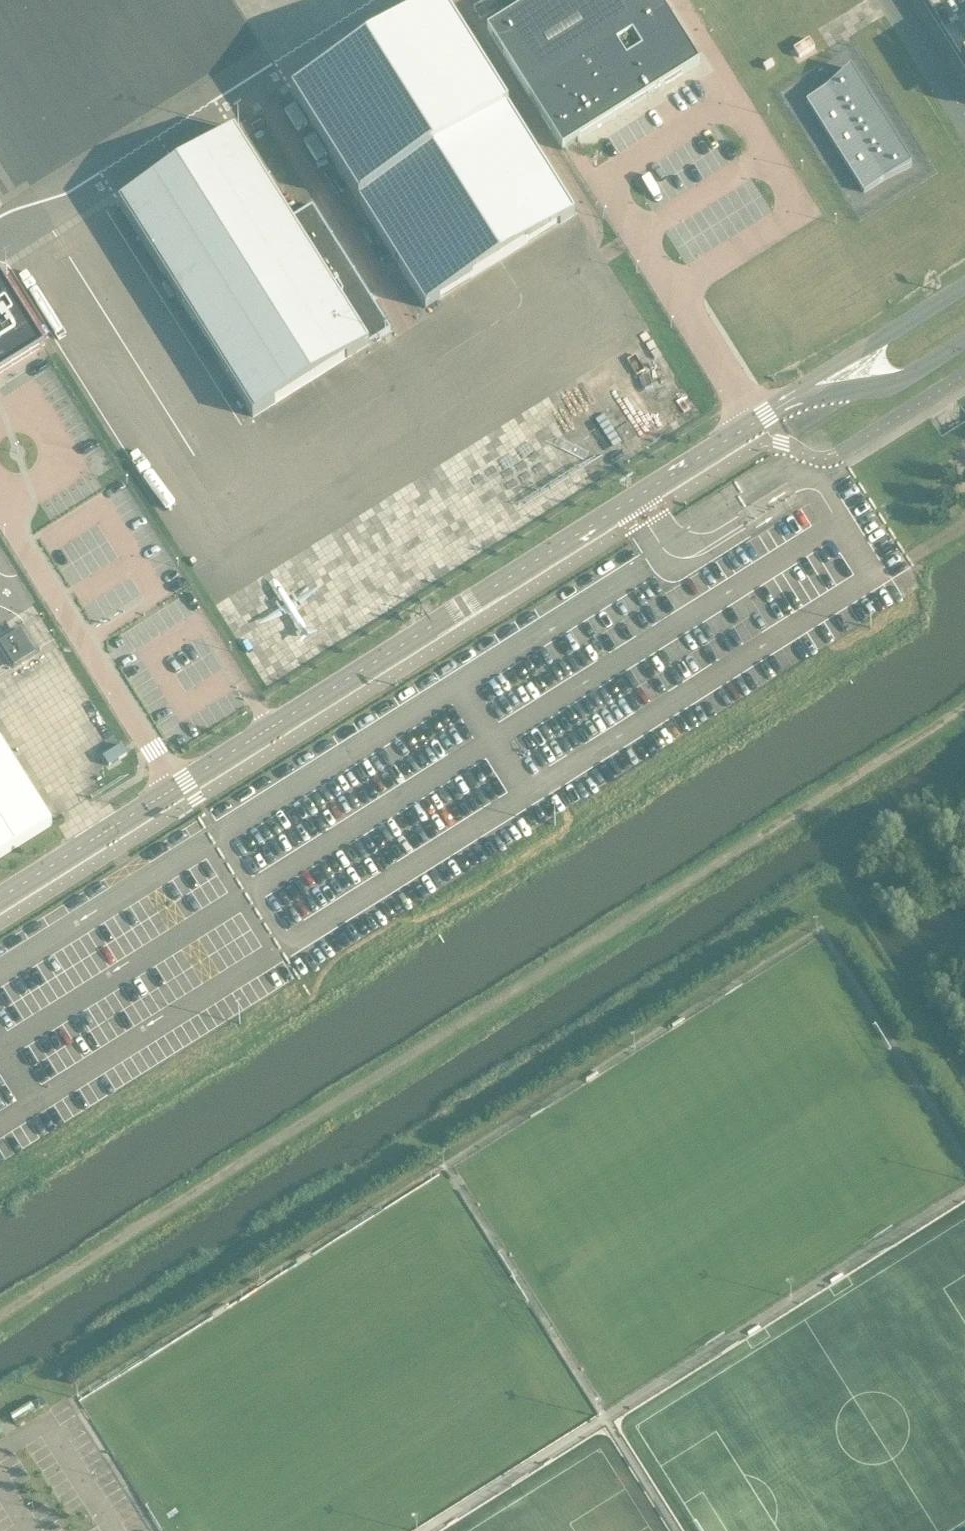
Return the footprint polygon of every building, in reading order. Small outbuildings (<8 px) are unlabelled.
[(493,0),(489,0),(474,9),(481,21),(499,9),(493,0)] [(689,48),(659,0),(537,0),(488,31),(563,151),(700,65),(689,48)] [(964,69),(964,0),(922,0),(964,69)] [(576,215),(441,1),(292,95),(426,309),(576,215)] [(912,167),(851,69),(826,88),(805,98),(866,196),(884,181),(912,167)] [(391,330),(313,205),(291,219),(235,130),(119,203),(253,417),(391,330)] [(43,345),(1,278),(0,278),(0,373),(43,345)] [(21,631),(0,643),(0,644),(14,667),(36,654),(21,631)] [(52,825),(1,743),(0,743),(0,858),(52,825)]
